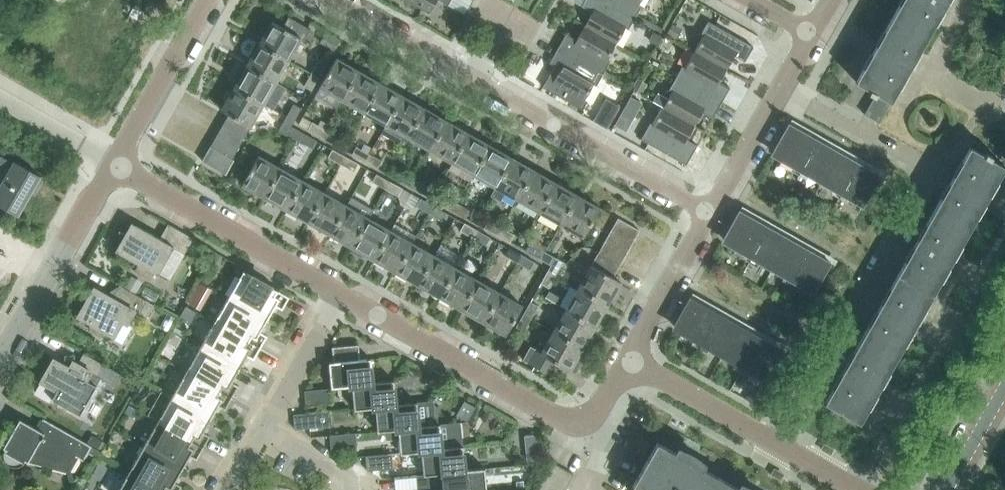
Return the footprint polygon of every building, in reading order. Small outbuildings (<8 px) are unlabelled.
[(429,14),(437,0),(406,0),(429,14)] [(585,26),(616,44),(626,27),(629,29),(635,18),(604,0),(585,0),(582,6),(592,12),(585,26)] [(635,18),(642,7),(639,5),(641,0),(604,0),(635,18)] [(892,17),(926,37),(947,0),(902,0),(892,17)] [(289,17),(283,27),(272,21),(259,44),(288,60),(301,38),(305,40),(311,29),(289,17)] [(926,37),(892,17),(855,82),(870,90),(868,93),(874,96),(889,104),(926,37)] [(694,51),(726,69),(734,56),(745,62),(753,47),(708,21),(701,32),(704,34),(694,51)] [(558,48),(603,74),(610,63),(607,61),(616,44),(585,26),(577,40),(566,34),(558,48)] [(247,66),(276,82),(288,60),(259,44),(247,66)] [(603,74),(558,48),(550,63),(560,69),(552,83),(563,89),(559,96),(583,110),(587,103),(584,101),(594,83),(597,85),(603,74)] [(726,69),(694,51),(685,68),(682,67),(675,78),(721,104),(729,89),(718,83),(726,69)] [(342,100),(359,71),(336,58),(320,87),(342,100)] [(311,73),(319,78),(326,65),(318,61),(311,73)] [(285,87),(276,82),(247,66),(242,63),(235,75),(236,78),(239,80),(234,88),(263,104),(273,109),(285,87)] [(342,100),(364,112),(380,83),(359,71),(342,100)] [(319,78),(311,73),(304,86),(312,91),(319,78)] [(672,90),(662,108),(694,126),(702,112),(713,118),(721,104),(675,78),(669,89),(672,90)] [(364,112),(386,125),(402,96),(380,83),(364,112)] [(222,110),(229,114),(251,126),(263,104),(234,88),(222,110)] [(403,146),(408,137),(424,108),(402,96),(386,125),(381,133),(403,146)] [(889,104),(874,96),(864,114),(878,123),(889,104)] [(294,104),(287,117),(294,122),(302,109),(294,104)] [(408,137),(430,150),(446,121),(424,108),(408,137)] [(694,126),(662,108),(653,125),(650,123),(641,139),(686,165),(697,146),(686,139),(694,126)] [(229,114),(223,125),(245,137),(251,126),(229,114)] [(291,127),(294,122),(287,117),(279,130),(287,134),(291,127)] [(430,150),(452,162),(468,133),(446,121),(430,150)] [(308,130),(321,137),(326,130),(313,122),(308,130)] [(880,175),(846,156),(789,123),(773,151),(781,156),(779,159),(862,207),(880,175)] [(218,133),(240,145),(245,137),(223,125),(218,133)] [(303,133),(291,127),(287,134),(299,141),(303,133)] [(321,137),(334,144),(338,137),(326,130),(321,137)] [(240,145),(218,133),(210,146),(232,158),(240,145)] [(303,133),(299,141),(312,148),(317,141),(303,133)] [(452,162),(474,174),(490,145),(468,133),(452,162)] [(474,174),(495,187),(512,158),(490,145),(474,174)] [(226,174),(234,159),(232,158),(210,146),(202,161),(226,174)] [(370,154),(357,147),(352,155),(365,162),(370,154)] [(969,231),(1004,167),(1004,166),(991,158),(992,156),(987,153),(985,155),(971,147),(934,211),(969,231)] [(329,157),(341,164),(346,157),(333,150),(329,157)] [(382,161),(370,154),(365,162),(378,169),(382,161)] [(242,184),(264,197),(281,168),(259,156),(242,184)] [(346,157),(341,164),(354,172),(359,164),(346,157)] [(495,187),(517,199),(534,170),(512,158),(495,187)] [(18,215),(40,176),(15,161),(0,187),(0,205),(18,215)] [(264,197),(286,210),(303,181),(281,168),(264,197)] [(517,199),(539,212),(556,183),(534,170),(517,199)] [(414,179),(401,171),(397,179),(409,186),(414,179)] [(373,182),(385,189),(390,181),(377,174),(373,182)] [(414,179),(409,186),(422,193),(427,186),(414,179)] [(286,210),(308,222),(325,193),(303,181),(286,210)] [(390,181),(385,189),(398,196),(402,188),(390,181)] [(539,212),(561,224),(578,195),(556,183),(539,212)] [(308,222),(330,234),(347,206),(325,193),(308,222)] [(578,195),(561,224),(584,237),(600,208),(578,195)] [(441,204),(453,211),(458,203),(445,196),(441,204)] [(417,206),(429,213),(434,206),(421,199),(417,206)] [(453,211),(466,218),(471,210),(458,203),(453,211)] [(330,234),(352,247),(368,218),(347,206),(330,234)] [(434,206),(429,213),(442,221),(447,213),(434,206)] [(730,246),(813,294),(831,262),(739,210),(723,238),(732,243),(730,246)] [(969,231),(934,211),(898,275),(932,295),(969,231)] [(352,247),(374,260),(391,231),(368,218),(352,247)] [(618,218),(612,230),(633,242),(640,230),(618,218)] [(489,220),(485,228),(498,235),(502,228),(489,220)] [(461,231),(474,238),(478,230),(465,223),(461,231)] [(115,251),(136,263),(132,269),(142,275),(145,268),(158,275),(174,248),(184,254),(193,238),(168,224),(160,238),(136,225),(129,236),(119,231),(120,243),(115,251)] [(515,235),(502,228),(498,235),(510,242),(515,235)] [(478,230),(474,238),(486,245),(491,237),(478,230)] [(626,254),(633,242),(612,230),(605,242),(626,254)] [(374,260),(396,272),(412,243),(391,231),(374,260)] [(626,254),(605,242),(598,254),(620,266),(626,254)] [(396,272),(418,284),(434,255),(412,243),(396,272)] [(543,251),(531,244),(527,251),(539,258),(543,251)] [(505,255),(518,263),(522,255),(509,248),(505,255)] [(556,258),(543,251),(539,258),(551,265),(556,258)] [(598,254),(592,265),(613,277),(620,266),(598,254)] [(456,268),(434,255),(418,284),(440,297),(456,268)] [(522,255),(518,263),(531,270),(535,262),(522,255)] [(551,265),(549,270),(556,275),(563,262),(556,258),(551,265)] [(592,265),(579,288),(608,304),(620,282),(613,277),(592,265)] [(478,280),(456,268),(440,297),(462,309),(478,280)] [(556,275),(549,270),(541,283),(549,287),(556,275)] [(240,277),(229,296),(268,318),(275,305),(282,309),(289,297),(243,271),(240,277)] [(898,275),(862,338),(896,358),(932,295),(898,275)] [(462,309),(484,322),(500,293),(478,280),(462,309)] [(90,326),(91,331),(101,337),(106,335),(107,332),(114,336),(122,321),(127,323),(134,312),(146,319),(154,305),(119,285),(112,298),(94,288),(79,316),(92,323),(90,326)] [(579,288),(566,309),(595,326),(608,304),(579,288)] [(500,293),(484,322),(506,335),(522,306),(500,293)] [(218,315),(215,321),(261,347),(267,336),(260,332),(268,318),(229,296),(218,315)] [(680,333),(764,380),(781,349),(690,297),(674,325),(682,330),(680,333)] [(531,301),(524,314),(531,318),(539,306),(531,301)] [(566,309),(554,331),(583,348),(595,326),(566,309)] [(524,314),(516,327),(524,331),(531,318),(524,314)] [(261,347),(215,321),(200,346),(239,369),(247,355),(254,359),(261,347)] [(570,370),(571,368),(577,371),(585,356),(580,353),(583,348),(554,331),(542,353),(541,354),(557,363),(570,370)] [(896,358),(862,338),(825,402),(860,422),(896,358)] [(373,383),(373,382),(371,358),(360,359),(359,344),(332,347),(334,362),(329,362),(331,388),(352,386),(352,385),(373,383)] [(239,369),(200,346),(186,371),(232,398),(239,386),(232,382),(239,369)] [(536,349),(530,359),(528,363),(550,375),(557,363),(541,354),(542,353),(536,349)] [(54,359),(46,372),(41,381),(50,386),(57,390),(52,399),(80,415),(101,378),(114,386),(121,374),(84,353),(78,364),(73,361),(69,368),(54,359)] [(232,398),(186,371),(172,397),(210,419),(218,405),(225,409),(232,398)] [(394,380),(373,382),(373,383),(352,385),(352,386),(354,410),(363,409),(375,408),(375,407),(396,405),(396,404),(429,400),(427,385),(402,387),(403,394),(395,395),(394,380)] [(305,391),(306,405),(332,403),(331,388),(305,391)] [(210,419),(172,397),(158,422),(204,448),(210,436),(203,432),(210,419)] [(386,431),(398,429),(419,427),(419,426),(435,424),(433,400),(423,401),(417,402),(396,404),(396,405),(375,407),(375,408),(376,416),(378,431),(386,431)] [(464,401),(457,415),(467,420),(474,407),(464,401)] [(321,427),(319,412),(294,414),(295,429),(321,427)] [(101,453),(102,452),(43,418),(37,429),(20,419),(3,448),(4,448),(3,451),(2,456),(3,461),(7,465),(11,468),(17,468),(22,467),(26,464),(28,462),(29,460),(69,470),(76,456),(83,460),(91,447),(101,453)] [(158,422),(158,421),(154,427),(143,446),(182,469),(190,455),(197,459),(204,448),(158,422)] [(399,438),(401,453),(421,451),(442,449),(442,448),(454,447),(453,439),(461,438),(460,422),(440,424),(435,424),(419,426),(419,427),(398,429),(386,431),(387,439),(399,438)] [(357,447),(356,433),(330,435),(331,450),(357,447)] [(741,485),(739,489),(702,468),(704,464),(679,449),(677,453),(657,442),(632,486),(640,489),(750,489),(741,485)] [(129,471),(129,472),(162,489),(179,489),(182,486),(175,482),(182,469),(143,446),(133,466),(129,471)] [(429,475),(443,473),(465,470),(463,446),(454,447),(442,448),(442,449),(421,451),(424,474),(424,475),(429,475)] [(393,468),(392,454),(366,456),(367,470),(393,468)] [(445,489),(487,489),(485,468),(465,470),(443,473),(445,489)] [(129,472),(118,489),(162,489),(129,472)] [(430,489),(429,475),(424,475),(424,474),(416,475),(418,489),(430,489)]
